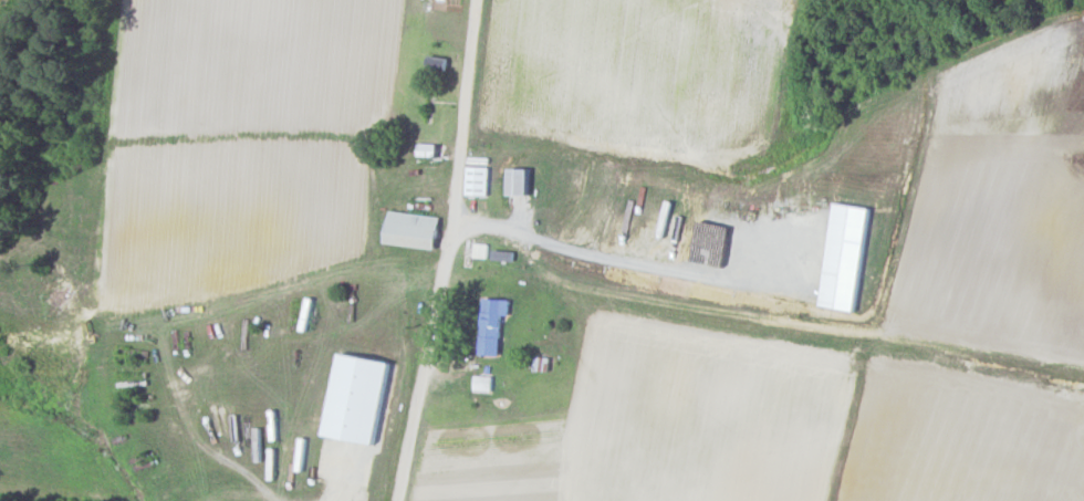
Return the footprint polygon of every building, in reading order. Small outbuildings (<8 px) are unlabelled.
[(487,195),(488,166),(466,165),(465,194),(487,195)] [(506,193),(526,194),(527,168),(507,167),(506,193)] [(820,305),(855,310),(871,207),(836,201),(820,305)] [(436,247),(438,214),(388,211),(387,244),(436,247)] [(486,258),(488,243),(474,242),(472,256),(486,258)] [(501,314),(508,315),(509,299),(483,297),(480,354),(499,355),(501,314)] [(326,435),(375,443),(390,360),(341,352),(326,435)]
